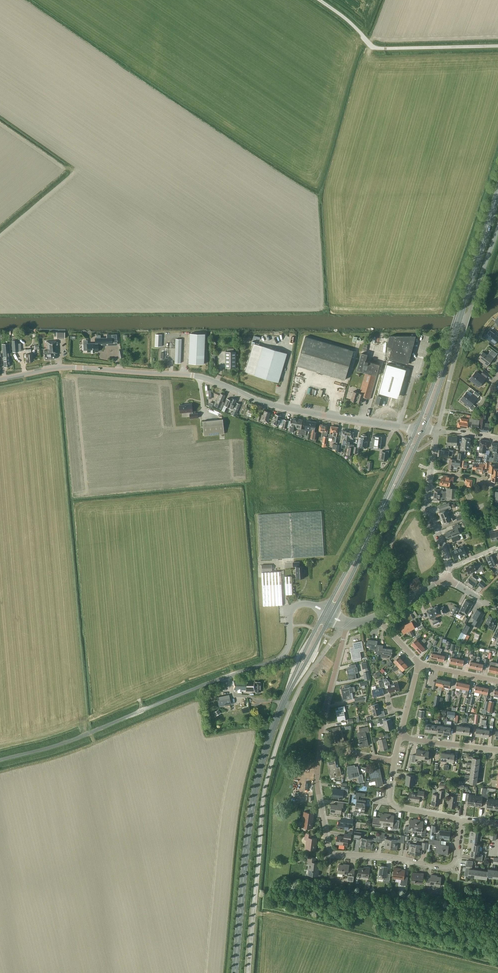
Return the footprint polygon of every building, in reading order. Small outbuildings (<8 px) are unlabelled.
[(490,330),(484,337),(494,344),(497,339),(497,332),(496,331),(495,334),(490,330)] [(206,334),(190,333),(189,360),(188,359),(188,364),(194,364),(194,363),(204,364),(206,334)] [(95,343),(87,343),(83,343),(84,350),(87,350),(87,352),(91,352),(94,352),(94,351),(98,351),(98,343),(99,343),(109,343),(112,343),(112,341),(112,340),(114,340),(117,340),(116,334),(112,334),(106,335),(107,338),(100,338),(100,335),(96,335),(96,338),(95,338),(95,343)] [(353,350),(305,336),(297,365),(345,379),(353,350)] [(387,346),(392,347),(389,359),(409,364),(416,336),(395,336),(390,336),(387,346)] [(58,353),(57,340),(46,341),(47,350),(44,350),(44,360),(55,359),(54,353),(58,353)] [(11,355),(10,343),(1,344),(4,366),(10,366),(9,356),(11,355)] [(287,354),(253,343),(245,372),(254,375),(279,383),(287,354)] [(234,348),(227,348),(227,351),(226,351),(226,367),(236,367),(236,351),(234,351),(234,348)] [(31,353),(30,349),(25,349),(26,353),(25,353),(26,361),(29,361),(29,362),(32,362),(32,361),(33,361),(33,356),(34,356),(33,352),(31,353)] [(497,353),(492,349),(488,355),(483,351),(477,358),(484,363),(483,364),(486,367),(497,353)] [(365,354),(361,353),(356,370),(365,372),(360,393),(353,391),(350,401),(356,402),(362,403),(363,397),(370,399),(380,364),(366,361),(367,355),(365,354)] [(489,374),(484,370),(480,376),(475,372),(469,379),(479,387),(489,374)] [(398,377),(388,375),(383,394),(379,393),(379,395),(378,395),(376,403),(382,405),(385,395),(393,397),(398,377)] [(471,395),(466,392),(460,399),(470,407),(478,397),(473,393),(471,395)] [(225,396),(221,394),(220,395),(219,395),(214,405),(222,409),(223,407),(225,402),(223,402),(225,396)] [(227,399),(222,411),(225,412),(227,406),(228,407),(233,409),(236,400),(232,398),(231,400),(227,399)] [(193,413),(192,403),(188,404),(180,405),(181,413),(190,412),(191,414),(190,414),(191,418),(198,417),(198,413),(193,413)] [(271,413),(265,411),(263,415),(259,414),(258,417),(256,416),(255,419),(257,419),(257,420),(268,424),(270,418),(269,418),(271,413)] [(486,412),(482,411),(479,430),(488,432),(490,423),(485,423),(486,412)] [(272,420),(271,424),(276,425),(276,424),(277,425),(279,425),(280,425),(283,426),(282,427),(287,428),(288,424),(289,420),(281,418),(282,416),(280,416),(276,414),(274,420),(272,420)] [(473,416),(470,415),(469,422),(472,422),(471,427),(478,429),(480,420),(473,419),(473,416)] [(295,429),(296,429),(298,419),(293,418),(292,428),(290,427),(289,431),(295,432),(295,429)] [(468,419),(461,418),(460,421),(458,421),(457,426),(467,428),(468,419)] [(225,433),(223,419),(203,421),(204,435),(225,433)] [(307,430),(310,431),(311,422),(307,421),(305,429),(303,429),(302,434),(306,435),(307,430)] [(327,426),(320,425),(319,431),(322,432),(322,436),(323,436),(322,442),(326,443),(328,437),(327,436),(328,430),(327,430),(327,426)] [(338,427),(331,426),(330,434),(328,433),(328,438),(332,438),(333,435),(337,435),(338,427)] [(346,445),(346,447),(346,448),(348,448),(348,454),(353,455),(354,445),(350,444),(351,438),(353,439),(354,432),(348,431),(346,445)] [(364,434),(363,433),(362,435),(361,435),(361,437),(359,436),(357,447),(355,446),(354,453),(357,453),(357,452),(361,452),(361,448),(366,448),(367,441),(366,441),(366,436),(366,435),(364,434)] [(382,437),(373,435),(372,441),(370,441),(369,447),(381,449),(382,437)] [(470,438),(462,437),(461,449),(461,453),(458,452),(457,459),(463,460),(464,453),(465,454),(466,449),(469,450),(470,438)] [(489,440),(480,439),(479,446),(480,446),(479,452),(485,453),(486,447),(487,448),(489,440)] [(462,461),(449,459),(448,469),(453,470),(453,469),(457,470),(457,467),(461,467),(462,461)] [(485,463),(473,461),(472,469),(480,469),(480,473),(484,473),(485,468),(488,468),(489,462),(485,462),(485,463)] [(489,461),(489,464),(490,464),(489,473),(492,473),(491,480),(497,481),(497,480),(497,468),(495,468),(495,465),(491,464),(491,462),(489,461)] [(454,477),(443,475),(443,478),(441,478),(440,484),(449,486),(450,482),(453,482),(454,477)] [(458,488),(446,488),(446,491),(443,491),(443,490),(441,490),(441,489),(434,489),(434,500),(442,500),(442,497),(457,498),(458,488)] [(440,517),(448,514),(447,510),(451,508),(449,503),(438,507),(440,512),(438,512),(440,517)] [(324,556),(321,511),(258,514),(261,559),(324,556)] [(450,518),(448,514),(440,517),(443,524),(455,519),(454,517),(450,518)] [(452,537),(458,535),(458,534),(460,534),(458,528),(460,527),(459,524),(452,526),(454,529),(445,533),(447,538),(452,537)] [(490,533),(492,541),(497,540),(497,531),(490,533)] [(466,554),(463,546),(458,548),(457,547),(456,547),(457,549),(452,551),(455,558),(466,554)] [(486,557),(490,566),(496,564),(492,555),(486,557)] [(300,566),(299,562),(293,562),(293,567),(296,566),(296,578),(304,578),(304,566),(300,566)] [(475,566),(474,563),(465,567),(468,574),(476,570),(478,572),(483,569),(481,564),(475,566)] [(282,605),(281,571),(261,572),(263,606),(282,605)] [(478,577),(473,573),(471,576),(470,576),(465,583),(472,588),(478,581),(476,580),(478,577)] [(472,604),(465,600),(460,611),(458,614),(461,616),(463,612),(467,614),(472,604)] [(437,606),(433,607),(434,609),(433,609),(435,613),(437,616),(441,614),(441,615),(447,612),(444,606),(438,609),(437,606)] [(459,608),(454,606),(450,613),(455,615),(459,608)] [(436,616),(437,616),(435,613),(433,609),(434,609),(433,607),(426,610),(430,619),(431,618),(433,624),(439,621),(436,616)] [(472,624),(478,627),(479,628),(484,619),(481,618),(484,613),(477,609),(472,617),(475,619),(472,624)] [(495,618),(489,615),(485,622),(489,624),(487,627),(493,630),(496,625),(493,623),(495,618)] [(406,624),(412,636),(414,635),(411,629),(417,626),(416,624),(418,623),(416,619),(406,624)] [(410,636),(412,636),(406,624),(400,627),(403,633),(408,631),(410,636)] [(471,627),(466,624),(457,639),(465,643),(469,635),(467,634),(471,627)] [(411,643),(415,648),(425,639),(424,638),(419,642),(416,638),(411,643)] [(378,654),(380,644),(377,644),(377,640),(367,639),(367,646),(370,646),(370,649),(376,649),(375,653),(378,654)] [(425,639),(415,648),(420,653),(425,648),(422,645),(426,640),(425,639)] [(363,648),(361,642),(355,643),(356,646),(351,647),(353,661),(361,660),(359,649),(363,648)] [(380,644),(378,654),(382,654),(381,657),(388,658),(388,655),(391,655),(392,649),(382,648),(383,645),(380,644)] [(439,650),(440,648),(439,650),(438,650),(438,651),(435,651),(435,649),(433,648),(430,658),(437,660),(438,654),(439,650)] [(393,670),(403,661),(399,656),(393,661),(397,664),(392,668),(393,670)] [(403,661),(393,670),(395,671),(399,667),(402,670),(408,665),(403,661)] [(496,663),(493,662),(490,661),(488,671),(495,672),(496,667),(495,666),(496,663)] [(356,666),(355,664),(349,665),(349,667),(346,668),(349,679),(356,678),(355,672),(358,672),(357,666),(356,666)] [(386,678),(383,679),(385,688),(388,687),(389,692),(400,690),(398,682),(390,684),(389,681),(388,681),(388,680),(386,678)] [(439,689),(441,690),(444,680),(437,678),(436,680),(436,681),(433,680),(431,688),(435,689),(436,686),(436,684),(439,685),(440,685),(439,687),(439,689)] [(255,682),(255,679),(233,679),(233,691),(237,691),(237,693),(241,692),(241,691),(253,691),(253,692),(260,692),(260,682),(255,682)] [(385,688),(383,679),(378,680),(380,687),(376,688),(375,685),(371,686),(374,697),(384,694),(383,689),(386,689),(385,688)] [(441,690),(444,690),(445,686),(449,687),(450,681),(444,680),(441,690)] [(353,687),(352,684),(343,686),(344,688),(341,689),(342,692),(344,699),(347,699),(351,699),(349,688),(353,687)] [(231,704),(230,698),(229,698),(229,696),(225,697),(225,699),(220,700),(221,706),(231,704)] [(380,711),(378,703),(371,705),(373,715),(378,714),(379,717),(385,715),(384,710),(380,711)] [(345,708),(345,705),(338,707),(339,709),(336,710),(336,713),(337,713),(339,721),(342,720),(342,721),(346,720),(344,709),(345,708)] [(386,719),(385,716),(379,718),(380,723),(383,723),(384,723),(385,730),(393,728),(392,723),(391,718),(388,719),(387,719),(386,719)] [(370,732),(369,726),(359,728),(360,733),(357,733),(360,746),(368,745),(366,732),(370,732)] [(340,730),(340,727),(332,728),(333,731),(334,731),(336,742),(344,741),(341,730),(340,730)] [(389,737),(388,734),(378,736),(381,750),(388,749),(386,738),(389,737)] [(415,757),(422,758),(423,750),(417,749),(416,755),(412,754),(411,762),(415,762),(415,757)] [(423,750),(422,758),(428,759),(427,764),(430,764),(431,757),(428,757),(429,750),(423,750)] [(472,759),(472,762),(472,763),(479,764),(480,758),(473,757),(473,756),(468,756),(468,758),(472,759)] [(336,768),(335,760),(328,762),(331,777),(341,775),(339,767),(336,768)] [(471,769),(478,770),(479,764),(472,763),(472,762),(467,762),(467,764),(471,765),(471,769)] [(364,775),(362,775),(362,774),(359,775),(357,766),(355,767),(354,765),(347,766),(348,770),(347,770),(349,778),(358,776),(359,782),(363,781),(363,779),(364,779),(364,775)] [(477,777),(478,770),(471,769),(466,768),(466,770),(471,771),(470,775),(470,776),(477,777)] [(383,785),(379,769),(370,771),(372,781),(376,780),(377,786),(383,785)] [(415,775),(406,774),(406,780),(405,784),(413,785),(415,775)] [(470,776),(470,775),(466,775),(465,776),(470,777),(469,782),(477,783),(477,777),(470,776)] [(344,785),(344,786),(349,787),(348,791),(350,791),(351,786),(347,785),(347,783),(341,782),(341,785),(344,785)] [(349,787),(344,786),(342,786),(342,789),(334,788),(332,797),(343,798),(344,793),(348,793),(348,791),(349,787)] [(484,803),(486,793),(486,788),(483,788),(481,796),(475,795),(474,806),(481,807),(481,802),(484,803)] [(444,791),(439,790),(438,794),(433,794),(431,804),(439,805),(440,797),(443,798),(444,791)] [(424,791),(418,791),(418,793),(410,792),(408,800),(415,801),(415,802),(419,802),(419,797),(423,798),(424,791)] [(356,805),(365,806),(366,800),(359,799),(359,796),(365,796),(365,793),(356,792),(355,799),(357,799),(356,805)] [(461,793),(457,793),(457,796),(450,795),(449,800),(448,800),(447,803),(449,803),(448,806),(455,807),(456,801),(460,801),(461,793)] [(474,806),(475,795),(469,794),(469,793),(466,793),(465,800),(468,801),(467,804),(474,806)] [(486,808),(493,809),(495,799),(488,798),(489,794),(486,793),(484,803),(487,803),(486,808)] [(343,803),(338,802),(337,805),(331,804),(330,812),(341,814),(341,811),(342,811),(343,803)] [(365,806),(356,805),(355,811),(354,811),(353,815),(356,815),(357,812),(364,813),(365,806)] [(314,813),(304,811),(302,827),(312,828),(314,813)] [(386,825),(388,813),(381,812),(380,817),(373,816),(372,826),(380,827),(380,824),(386,825)] [(388,813),(386,825),(393,826),(392,828),(398,829),(399,820),(393,819),(394,814),(388,813)] [(344,818),(344,821),(339,820),(338,828),(348,829),(349,825),(349,824),(353,824),(353,819),(344,818)] [(415,830),(417,819),(410,818),(409,826),(406,825),(405,831),(409,832),(409,830),(415,830)] [(417,819),(415,830),(422,831),(421,836),(425,836),(425,834),(427,834),(427,829),(426,829),(426,828),(422,828),(423,820),(417,819)] [(432,837),(432,831),(438,832),(438,826),(431,825),(430,837),(432,837)] [(450,831),(440,830),(440,833),(438,833),(437,839),(441,839),(442,837),(449,838),(450,831)] [(358,832),(355,832),(354,838),(357,838),(356,842),(360,843),(359,846),(366,847),(367,838),(361,837),(361,836),(357,835),(358,832)] [(373,840),(379,841),(380,833),(379,832),(378,836),(376,835),(376,838),(373,837),(373,838),(367,838),(366,847),(372,848),(373,840)] [(384,848),(390,848),(392,839),(386,838),(386,836),(384,836),(385,833),(380,832),(380,833),(379,841),(381,842),(382,840),(385,840),(384,848)] [(311,834),(306,833),(305,839),(307,840),(306,848),(316,849),(317,838),(311,837),(311,834)] [(351,834),(344,833),(344,836),(337,835),(336,843),(347,845),(348,839),(350,840),(351,834)] [(398,840),(392,839),(390,848),(397,849),(398,842),(404,842),(405,835),(401,835),(400,839),(398,839),(398,840)] [(441,840),(433,839),(432,844),(436,845),(435,853),(447,854),(449,845),(441,844),(440,844),(441,840)] [(415,854),(416,844),(410,843),(410,842),(407,842),(406,845),(410,845),(409,853),(415,854)] [(422,845),(416,844),(415,854),(421,854),(422,849),(427,849),(428,842),(422,842),(422,845)] [(479,850),(471,849),(470,856),(476,856),(476,860),(482,860),(483,855),(480,854),(480,855),(478,855),(479,850)] [(316,858),(308,856),(307,862),(309,862),(308,874),(318,876),(320,862),(316,862),(316,858)] [(475,869),(472,868),(473,861),(468,860),(467,863),(466,863),(465,867),(469,867),(468,876),(474,877),(475,869)] [(349,864),(343,864),(343,865),(339,864),(337,876),(342,876),(343,873),(347,874),(347,875),(348,875),(347,882),(353,883),(355,868),(349,868),(349,864)] [(388,866),(379,865),(378,878),(384,879),(383,882),(389,883),(390,873),(387,873),(388,866)] [(370,867),(364,866),(363,868),(359,867),(358,875),(368,877),(370,867)] [(399,868),(394,867),(393,877),(401,878),(401,885),(407,885),(408,877),(404,876),(405,870),(398,869),(399,868)] [(424,873),(412,872),(411,882),(422,883),(424,873)] [(437,875),(431,874),(431,878),(427,877),(426,884),(430,885),(430,884),(436,885),(436,886),(440,886),(441,877),(437,876),(437,875)]
